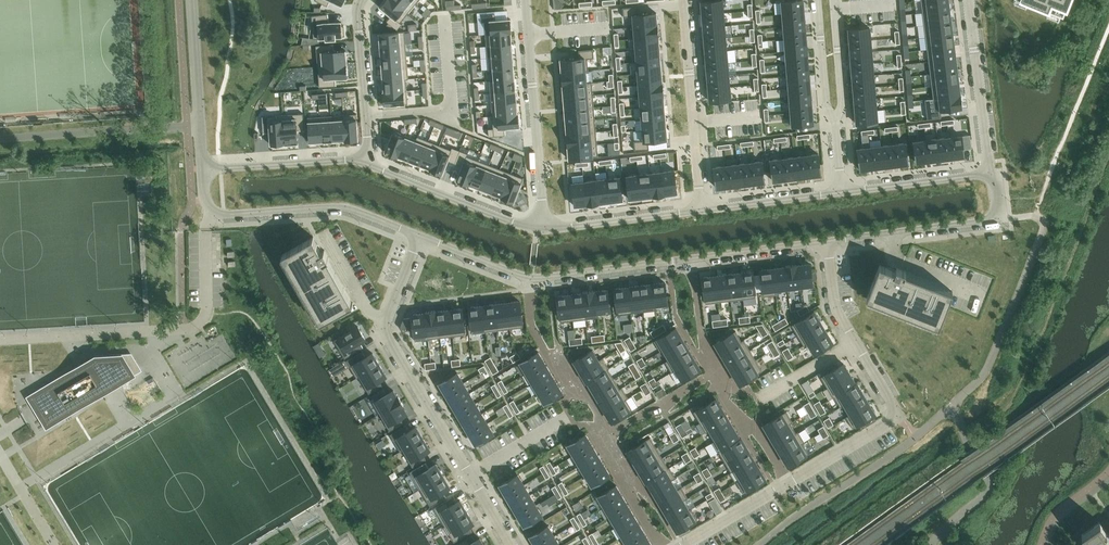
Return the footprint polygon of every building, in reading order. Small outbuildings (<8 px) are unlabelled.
[(380,6),(392,16),(387,21),(398,30),(402,24),(401,23),(409,13),(393,0),(385,0),(380,6)] [(409,13),(416,4),(411,0),(393,0),(409,13)] [(723,0),(702,2),(703,15),(724,13),(723,0)] [(782,2),(783,14),(804,13),(803,0),(800,0),(782,2)] [(921,0),(923,12),(950,9),(949,0),(922,0),(921,0)] [(1063,15),(1069,0),(1027,0),(1063,15)] [(637,7),(623,8),(624,17),(633,16),(634,27),(658,25),(658,24),(657,24),(656,13),(638,14),(637,7)] [(950,9),(923,12),(915,13),(917,26),(924,25),(952,21),(950,9)] [(495,13),(481,14),(482,22),(485,22),(486,34),(512,32),(511,19),(496,20),(495,13)] [(724,13),(703,15),(704,27),(725,25),(724,13)] [(804,13),(783,14),(784,27),(805,25),(804,13)] [(328,14),(312,16),(314,39),(327,38),(327,39),(336,38),(336,37),(345,36),(345,26),(342,26),(342,22),(328,23),(328,14)] [(952,21),(924,25),(926,37),(953,34),(952,21)] [(658,25),(634,27),(635,39),(659,37),(658,25)] [(725,25),(704,27),(705,39),(726,38),(725,25)] [(805,25),(784,27),(785,39),(806,37),(805,25)] [(870,28),(849,29),(850,42),(871,40),(870,28)] [(405,31),(380,33),(381,46),(406,44),(405,31)] [(512,32),(486,34),(487,46),(512,44),(511,33),(512,33),(512,32)] [(953,34),(926,37),(927,49),(955,46),(953,34)] [(659,37),(635,39),(636,50),(659,48),(659,37)] [(806,37),(785,39),(786,51),(807,50),(806,37)] [(726,38),(705,39),(706,52),(727,50),(726,38)] [(871,40),(850,42),(851,53),(872,52),(871,40)] [(332,44),(316,46),(318,66),(347,64),(346,50),(333,52),(332,44)] [(406,44),(381,46),(382,57),(407,55),(406,44)] [(512,44),(487,46),(488,58),(513,56),(512,44)] [(955,46),(927,49),(929,62),(956,58),(955,46)] [(659,48),(636,50),(637,62),(661,60),(660,54),(660,55),(659,48)] [(580,58),(561,59),(562,72),(589,70),(588,59),(594,58),(593,49),(579,50),(580,58)] [(727,50),(706,52),(707,64),(728,62),(727,50)] [(807,50),(786,51),(787,64),(808,62),(807,50)] [(872,52),(851,53),(852,65),(873,63),(872,52)] [(407,55),(382,57),(383,69),(408,67),(407,55)] [(513,56),(488,58),(488,69),(514,67),(513,56)] [(956,58),(929,62),(930,74),(958,70),(956,58)] [(661,60),(637,62),(638,74),(661,72),(661,65),(661,60)] [(728,62),(707,64),(708,76),(729,75),(728,62)] [(808,62),(787,64),(788,76),(809,74),(808,62)] [(873,63),(852,65),(853,77),(874,75),(873,63)] [(347,64),(318,66),(320,87),(336,86),(335,79),(348,78),(347,64)] [(408,67),(383,69),(384,81),(409,79),(408,67)] [(514,67),(488,69),(489,70),(491,70),(492,80),(489,80),(489,81),(515,79),(514,67)] [(589,70),(562,72),(563,85),(592,82),(587,82),(586,71),(589,71),(589,70)] [(958,70),(930,74),(932,86),(959,83),(958,70)] [(661,72),(638,74),(639,85),(663,83),(662,83),(661,72)] [(809,74),(788,76),(789,88),(810,87),(809,74)] [(729,75),(708,76),(709,89),(730,87),(729,75)] [(874,75),(853,77),(854,88),(875,87),(874,75)] [(384,92),(383,92),(383,93),(407,91),(406,80),(409,79),(384,81),(384,92)] [(515,79),(489,81),(490,93),(516,91),(515,79)] [(592,82),(563,85),(564,97),(593,95),(592,82)] [(663,83),(639,85),(640,97),(664,95),(663,83)] [(959,83),(932,86),(933,98),(961,95),(961,94),(959,83)] [(730,87),(709,89),(710,101),(731,100),(730,87)] [(810,87),(789,88),(790,101),(811,99),(810,87)] [(875,87),(854,88),(855,100),(876,98),(875,87)] [(407,91),(383,93),(384,105),(408,103),(407,91)] [(516,91),(490,93),(491,104),(517,102),(516,91)] [(593,95),(564,97),(565,104),(565,109),(594,107),(593,95)] [(664,95),(640,97),(640,108),(664,106),(663,96),(664,96),(664,95)] [(961,95),(933,98),(925,99),(928,119),(941,118),(940,111),(963,108),(961,95)] [(876,98),(855,100),(856,112),(877,110),(876,98)] [(811,99),(790,101),(791,113),(812,111),(811,99)] [(517,102),(491,104),(492,116),(519,114),(519,113),(517,113),(517,102)] [(664,106),(640,108),(641,119),(665,117),(665,112),(664,106)] [(594,107),(565,109),(566,115),(566,122),(595,119),(594,107)] [(877,110),(856,112),(857,124),(878,122),(877,110)] [(812,111),(791,113),(792,126),(813,124),(812,111)] [(304,114),(283,115),(285,144),(298,143),(298,130),(305,130),(304,114)] [(356,114),(344,115),(345,141),(358,140),(356,114)] [(493,128),(488,129),(489,137),(505,135),(505,128),(520,127),(519,114),(492,116),(493,128)] [(283,115),(262,116),(263,133),(270,132),(271,145),(285,144),(283,115)] [(332,115),(332,116),(334,141),(345,140),(345,141),(344,115),(343,115),(343,117),(333,118),(332,115)] [(320,116),(308,117),(310,142),(322,141),(320,116)] [(332,116),(320,116),(322,141),(334,141),(332,116)] [(665,117),(641,119),(642,130),(666,128),(666,122),(665,117)] [(595,119),(566,122),(567,133),(567,134),(596,132),(595,119)] [(643,140),(634,141),(635,150),(649,149),(649,141),(667,140),(666,128),(642,130),(643,140)] [(394,130),(385,152),(397,157),(406,135),(394,130)] [(596,132),(567,134),(568,146),(597,144),(596,132)] [(406,135),(397,157),(398,157),(399,156),(409,160),(418,137),(418,136),(417,139),(406,135)] [(962,136),(950,137),(952,158),(964,156),(962,136)] [(418,137),(409,160),(420,164),(429,141),(418,137)] [(950,137),(938,139),(941,159),(952,158),(950,137)] [(938,139),(926,140),(929,161),(941,159),(938,139)] [(926,140),(914,142),(917,163),(929,161),(926,140)] [(429,141),(420,164),(430,168),(430,170),(440,145),(429,141)] [(906,143),(894,144),(896,165),(908,164),(906,143)] [(597,144),(568,146),(568,147),(569,159),(598,157),(597,144)] [(894,144),(882,146),(885,167),(896,165),(894,144)] [(440,145),(430,170),(442,175),(448,160),(455,163),(460,150),(452,147),(451,150),(440,145)] [(882,146),(870,147),(873,168),(885,167),(882,146)] [(870,147),(858,149),(861,170),(873,168),(870,147)] [(460,150),(455,163),(462,166),(457,180),(469,185),(479,160),(467,156),(468,154),(460,150)] [(818,154),(806,156),(809,176),(821,175),(818,154)] [(806,156),(795,157),(797,178),(809,176),(806,156)] [(795,157),(783,159),(786,179),(797,178),(795,157)] [(783,159),(771,160),(774,181),(786,179),(783,159)] [(479,160),(469,185),(470,185),(470,184),(480,188),(490,165),(479,160)] [(762,161),(750,163),(752,184),(765,182),(762,161)] [(750,163),(738,164),(741,185),(752,184),(750,163)] [(738,164),(727,166),(729,187),(741,185),(738,164)] [(490,165),(480,188),(491,192),(500,169),(490,165)] [(727,166),(714,167),(717,188),(729,187),(727,166)] [(500,169),(491,192),(502,197),(501,198),(502,198),(511,173),(500,169)] [(674,170),(662,171),(665,195),(666,195),(677,193),(674,170)] [(662,171),(650,173),(654,196),(665,195),(662,171)] [(511,173),(502,198),(514,203),(523,178),(511,173)] [(650,173),(639,174),(642,198),(653,196),(653,197),(654,196),(650,173)] [(639,174),(626,176),(630,199),(642,198),(639,174)] [(584,175),(572,176),(573,182),(572,183),(575,206),(587,205),(584,181),(584,175)] [(620,177),(608,178),(611,202),(623,200),(620,177)] [(608,178),(596,180),(599,203),(600,203),(611,202),(608,178)] [(596,180),(584,181),(587,205),(599,203),(596,180)] [(314,237),(283,254),(283,255),(283,256),(287,254),(295,267),(291,269),(320,321),(321,322),(338,313),(354,304),(353,302),(353,303),(349,305),(324,262),(328,260),(330,259),(325,250),(323,251),(322,252),(318,244),(314,237)] [(797,265),(801,289),(813,287),(810,264),(798,265),(798,264),(797,265)] [(785,266),(788,291),(801,289),(797,265),(785,266)] [(880,265),(867,298),(939,326),(951,296),(904,277),(906,272),(897,268),(895,271),(880,265)] [(773,269),(776,295),(777,295),(777,292),(788,291),(785,266),(785,267),(773,269)] [(763,296),(776,295),(773,269),(760,270),(763,296)] [(753,271),(740,273),(743,299),(756,297),(753,271)] [(740,273),(728,274),(731,300),(743,299),(740,273)] [(719,302),(731,300),(728,274),(715,276),(719,302)] [(706,304),(719,302),(715,276),(703,278),(706,304)] [(665,282),(652,284),(656,310),(656,307),(668,306),(665,282)] [(643,312),(656,310),(652,284),(640,286),(643,312)] [(643,312),(640,286),(628,287),(631,313),(643,312)] [(618,315),(631,313),(628,287),(615,289),(618,315)] [(586,319),(598,318),(595,290),(582,292),(586,319)] [(595,290),(598,318),(599,317),(598,312),(610,311),(608,290),(595,291),(595,290)] [(586,319),(582,292),(582,293),(570,295),(574,321),(586,319)] [(574,321),(570,295),(557,296),(561,322),(574,321)] [(520,301),(507,303),(511,329),(523,327),(520,301)] [(507,303),(495,304),(498,330),(511,329),(507,303)] [(495,304),(482,306),(486,332),(498,330),(495,304)] [(802,308),(805,313),(810,310),(807,305),(802,308)] [(482,306),(470,307),(473,333),(486,332),(482,306)] [(462,308),(450,310),(453,336),(466,335),(462,308)] [(797,310),(801,316),(805,313),(802,308),(797,310)] [(450,310),(437,312),(441,338),(453,336),(450,310)] [(437,311),(425,312),(425,313),(428,339),(441,338),(437,312),(437,311)] [(814,312),(792,325),(798,336),(821,322),(814,312)] [(404,319),(400,327),(402,330),(414,328),(415,341),(428,339),(425,313),(412,315),(413,318),(404,319)] [(785,318),(780,321),(783,326),(789,323),(785,318)] [(772,325),(776,331),(783,326),(780,321),(772,325)] [(798,336),(804,346),(827,332),(821,322),(798,336)] [(661,333),(667,330),(663,324),(658,327),(661,333)] [(358,327),(335,341),(345,358),(363,347),(360,342),(366,339),(358,327)] [(650,332),(654,337),(661,333),(658,327),(650,332)] [(662,351),(682,339),(676,328),(658,339),(664,349),(662,350),(662,351)] [(768,334),(765,328),(759,331),(763,337),(768,334)] [(715,343),(722,354),(744,340),(742,341),(736,331),(715,343)] [(833,343),(827,332),(804,346),(809,343),(815,354),(833,343)] [(628,345),(633,342),(630,336),(624,340),(628,345)] [(665,362),(666,362),(688,349),(682,339),(662,351),(668,360),(665,362)] [(750,350),(744,340),(722,354),(728,364),(750,350)] [(767,344),(771,351),(777,348),(773,341),(767,344)] [(631,351),(637,348),(633,342),(628,345),(631,351)] [(771,351),(775,357),(780,354),(777,348),(771,351)] [(782,351),(786,356),(791,353),(788,348),(782,351)] [(694,359),(688,349),(666,362),(672,372),(694,359)] [(574,361),(581,372),(603,358),(598,360),(593,350),(574,361)] [(750,350),(728,364),(734,374),(756,360),(750,350)] [(362,351),(347,361),(357,378),(379,364),(372,353),(366,357),(362,351)] [(538,352),(520,362),(527,373),(545,362),(538,352)] [(140,371),(129,353),(96,356),(38,390),(16,404),(35,435),(57,421),(140,371)] [(491,357),(485,360),(486,362),(489,367),(495,364),(491,357)] [(609,368),(603,358),(581,372),(587,382),(609,368)] [(694,359),(672,372),(672,373),(676,370),(682,380),(701,369),(694,359)] [(756,360),(734,374),(740,384),(763,371),(756,360)] [(545,362),(527,373),(533,383),(551,372),(545,362)] [(379,364),(357,378),(359,377),(369,394),(383,386),(379,380),(386,376),(379,364)] [(495,364),(489,367),(493,374),(499,371),(495,364)] [(821,377),(827,388),(850,374),(844,364),(821,377)] [(636,366),(631,369),(634,375),(639,372),(636,366)] [(588,381),(594,391),(614,379),(608,369),(610,369),(609,368),(587,382),(588,381)] [(457,372),(439,383),(446,393),(464,383),(457,372)] [(551,372),(533,383),(539,393),(557,382),(551,372)] [(850,374),(827,388),(833,398),(857,384),(857,383),(856,384),(850,374)] [(594,391),(600,401),(622,388),(622,387),(620,389),(614,379),(594,391)] [(153,382),(144,388),(150,397),(159,391),(153,382)] [(557,382),(539,393),(545,403),(563,393),(557,382)] [(464,383),(446,393),(452,404),(470,393),(464,383)] [(840,407),(863,394),(857,384),(833,398),(834,398),(835,398),(840,407)] [(646,395),(652,392),(648,386),(642,389),(646,395)] [(628,398),(622,388),(600,401),(606,411),(628,398)] [(383,389),(372,395),(382,412),(380,413),(380,414),(401,401),(398,396),(397,397),(393,390),(386,394),(383,389)] [(130,395),(134,405),(146,400),(142,390),(130,395)] [(470,393),(452,404),(458,414),(476,403),(470,393)] [(863,394),(840,407),(841,408),(843,406),(848,415),(846,417),(869,404),(863,394)] [(606,411),(612,422),(632,410),(626,400),(629,398),(628,398),(606,411)] [(700,422),(723,409),(716,398),(694,412),(700,422)] [(401,401),(380,414),(390,431),(404,423),(400,418),(407,413),(403,407),(404,406),(401,401)] [(817,410),(823,406),(820,401),(814,404),(817,410)] [(804,405),(808,413),(814,409),(809,402),(804,405)] [(476,403),(458,414),(464,424),(482,413),(476,403)] [(869,404),(846,417),(853,428),(859,424),(861,429),(876,420),(873,415),(875,414),(869,404)] [(821,415),(826,412),(823,406),(817,410),(821,415)] [(706,432),(729,419),(723,409),(700,422),(706,432)] [(814,409),(808,413),(811,418),(817,415),(814,409)] [(764,425),(770,435),(793,422),(786,411),(764,425)] [(482,413),(464,424),(470,434),(488,423),(482,413)] [(711,430),(716,440),(735,429),(729,419),(706,432),(706,433),(711,430)] [(793,422),(770,435),(776,445),(799,432),(798,431),(796,433),(791,424),(793,422)] [(488,423),(470,434),(476,444),(494,434),(488,423)] [(681,423),(676,426),(680,434),(686,431),(681,423)] [(406,425),(390,434),(401,451),(423,438),(416,426),(409,430),(406,425)] [(740,439),(735,429),(716,440),(722,449),(719,451),(719,452),(742,438),(741,438),(740,439)] [(829,435),(826,430),(820,433),(823,439),(829,435)] [(805,442),(799,432),(776,445),(782,455),(805,442)] [(586,434),(568,445),(574,455),(592,444),(586,434)] [(657,448),(650,437),(628,451),(634,461),(657,448)] [(423,438),(401,451),(401,452),(403,451),(413,467),(426,459),(423,454),(430,450),(423,438)] [(719,452),(725,462),(748,449),(742,438),(719,452)] [(805,442),(782,455),(788,466),(809,454),(803,444),(805,442)] [(592,444),(574,455),(580,465),(598,454),(592,444)] [(657,448),(634,461),(640,472),(663,458),(657,448)] [(731,472),(754,459),(748,449),(725,462),(731,472)] [(598,454),(580,465),(586,475),(604,465),(598,454)] [(640,472),(646,482),(670,468),(670,467),(668,468),(663,458),(640,472)] [(737,482),(760,469),(754,459),(731,472),(731,473),(736,470),(741,479),(737,482)] [(426,463),(410,472),(420,489),(443,476),(436,464),(429,468),(426,463)] [(604,465),(586,475),(592,486),(610,475),(604,465)] [(676,478),(670,468),(646,482),(647,481),(653,491),(676,478)] [(737,482),(743,493),(766,479),(760,469),(737,482)] [(518,474),(500,485),(506,495),(524,484),(518,474)] [(443,476),(420,489),(431,506),(446,497),(443,492),(450,488),(443,476)] [(676,478),(653,491),(659,501),(682,488),(681,487),(677,490),(672,481),(676,478)] [(524,484),(506,495),(512,505),(530,495),(524,484)] [(616,485),(598,496),(604,506),(622,495),(616,485)] [(688,498),(682,488),(659,501),(665,511),(688,498)] [(721,502),(726,499),(722,491),(716,495),(721,502)] [(530,495),(512,505),(518,516),(536,505),(530,495)] [(622,495),(604,506),(610,516),(628,506),(622,495)] [(452,497),(434,508),(444,525),(467,512),(460,500),(455,502),(452,497)] [(671,521),(691,509),(689,510),(684,501),(688,498),(665,511),(671,521)] [(717,515),(722,511),(715,498),(709,502),(717,515)] [(536,505),(518,516),(524,526),(542,515),(536,505)] [(628,506),(610,516),(616,526),(634,516),(628,506)] [(698,520),(691,509),(671,521),(677,532),(698,520)] [(467,512),(444,525),(454,542),(473,531),(469,526),(474,523),(467,512)] [(634,516),(616,526),(623,537),(641,526),(634,516)] [(1100,523),(1094,527),(1096,530),(1087,537),(1092,544),(1108,544),(1108,535),(1100,523)] [(530,536),(536,544),(538,544),(554,536),(548,525),(530,536)] [(623,537),(627,544),(632,544),(647,536),(641,526),(623,537)] [(455,544),(485,544),(484,544),(480,538),(475,540),(472,535),(455,544)] [(538,544),(560,544),(554,536),(538,544)] [(632,544),(652,544),(647,536),(632,544)]
